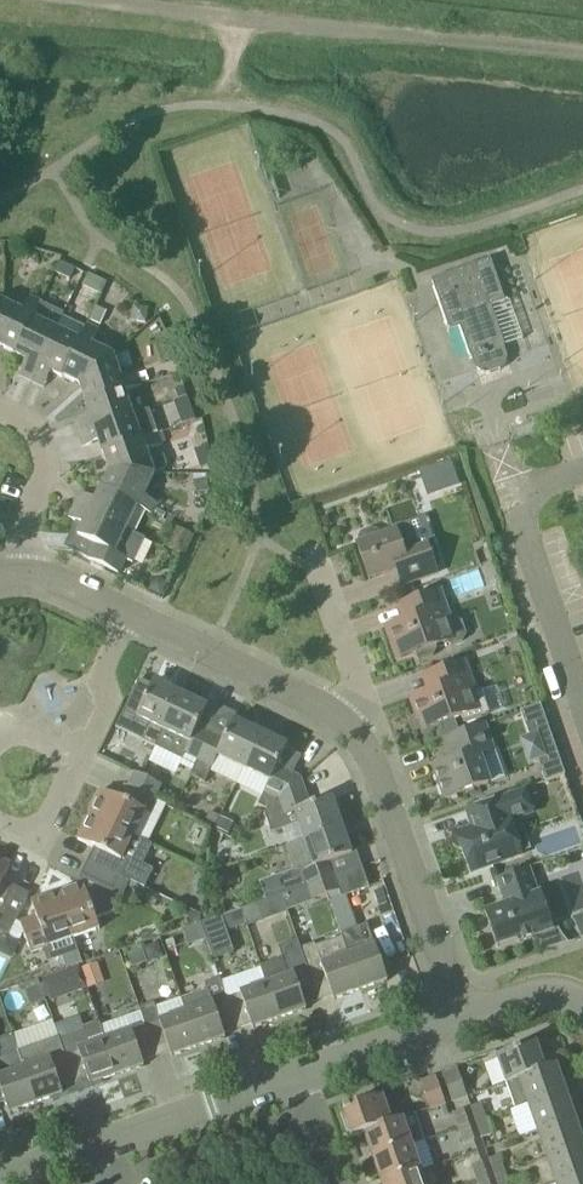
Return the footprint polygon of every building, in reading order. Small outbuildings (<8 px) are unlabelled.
[(506,365),(506,364),(508,358),(504,346),(505,346),(491,307),(505,302),(491,260),(432,280),(449,329),(459,325),(470,358),(472,357),(476,369),(482,374),(489,374),(500,370),(506,365)] [(0,301),(0,306),(0,347),(15,355),(40,302),(30,297),(23,312),(0,301)] [(19,375),(31,381),(56,329),(64,314),(40,302),(15,355),(26,360),(19,375)] [(62,377),(80,385),(113,356),(91,345),(98,330),(87,325),(80,341),(62,377)] [(62,377),(80,341),(56,329),(31,381),(44,387),(51,372),(62,377)] [(80,385),(86,404),(125,392),(141,386),(137,374),(121,379),(113,356),(80,385)] [(79,434),(133,415),(125,392),(86,404),(90,416),(74,422),(79,434)] [(161,440),(195,433),(187,396),(153,403),(161,440)] [(99,442),(103,454),(158,434),(149,410),(133,415),(79,434),(83,447),(99,442)] [(157,454),(149,457),(146,451),(162,445),(158,434),(103,454),(104,454),(110,472),(154,474),(163,472),(168,466),(164,456),(157,454)] [(144,497),(154,474),(110,472),(102,489),(101,488),(101,489),(137,508),(153,515),(159,504),(144,497)] [(126,530),(137,508),(101,489),(95,500),(80,493),(75,505),(126,530)] [(145,540),(126,530),(75,505),(69,518),(83,525),(78,537),(95,545),(88,560),(119,574),(126,560),(134,564),(145,540)] [(437,574),(436,571),(428,547),(420,549),(411,522),(397,527),(398,531),(379,538),(378,532),(372,529),(362,533),(359,539),(361,544),(357,545),(369,580),(397,570),(402,586),(437,574)] [(399,659),(438,645),(446,643),(451,646),(463,642),(467,635),(463,623),(456,619),(451,621),(440,591),(399,605),(404,621),(386,627),(393,648),(395,647),(399,659)] [(420,718),(424,730),(463,716),(465,722),(490,713),(481,689),(475,692),(465,662),(423,676),(429,692),(411,699),(418,719),(420,718)] [(156,746),(181,694),(154,682),(137,718),(151,724),(143,740),(156,746)] [(208,707),(181,694),(156,746),(183,760),(185,755),(198,761),(211,735),(197,728),(208,707)] [(565,775),(541,705),(521,712),(530,739),(539,764),(545,782),(565,775)] [(243,769),(261,733),(234,720),(224,741),(211,735),(198,761),(191,777),(205,784),(218,757),(243,769)] [(480,757),(493,752),(484,725),(445,738),(451,753),(447,754),(450,762),(435,768),(446,799),(489,784),(480,757)] [(266,810),(277,799),(301,778),(293,774),(301,757),(286,749),(288,746),(261,733),(243,769),(269,781),(257,805),(266,810)] [(128,787),(154,799),(161,785),(135,773),(128,787)] [(295,813),(304,840),(342,827),(333,799),(311,806),(301,778),(277,799),(283,817),(295,813)] [(102,790),(90,815),(134,836),(145,812),(151,815),(158,801),(154,799),(128,787),(124,785),(124,786),(130,789),(124,801),(102,790)] [(511,823),(520,820),(536,815),(526,789),(467,810),(473,828),(458,834),(472,873),(513,858),(503,830),(512,827),(511,823)] [(214,828),(220,817),(210,812),(204,823),(214,828)] [(100,851),(94,864),(130,881),(145,888),(154,870),(143,865),(152,845),(134,836),(90,815),(78,840),(100,851)] [(289,892),(308,886),(335,876),(330,862),(352,855),(342,827),(304,840),(286,846),(296,875),(284,879),(289,892)] [(11,865),(0,860),(0,887),(11,865)] [(84,883),(58,893),(74,938),(100,929),(96,918),(114,913),(130,881),(94,864),(88,861),(88,862),(93,865),(87,877),(89,878),(86,883),(84,884),(84,883)] [(519,943),(528,940),(554,931),(541,893),(538,894),(530,868),(497,879),(506,905),(485,912),(497,947),(518,940),(519,943)] [(335,876),(308,886),(313,900),(340,891),(335,876)] [(13,893),(0,920),(0,938),(6,941),(13,927),(29,894),(16,887),(13,893)] [(13,893),(0,887),(0,920),(13,893)] [(79,952),(74,938),(58,893),(31,902),(37,919),(21,925),(31,953),(48,948),(51,957),(57,960),(79,952)] [(246,925),(247,928),(263,923),(257,904),(241,909),(246,925)] [(201,923),(213,959),(234,951),(222,916),(201,923)] [(343,940),(361,990),(388,981),(368,924),(356,928),(359,934),(343,940)] [(300,948),(311,980),(325,975),(334,999),(361,990),(343,940),(342,938),(326,943),(333,961),(322,965),(315,943),(300,948)] [(262,968),(267,984),(279,1018),(306,1009),(298,984),(311,980),(300,948),(297,940),(278,946),(282,959),(261,966),(262,968)] [(79,966),(55,975),(63,997),(87,989),(79,966)] [(253,1028),(279,1018),(267,984),(262,968),(237,976),(243,992),(227,998),(230,1008),(244,1003),(253,1028)] [(182,1000),(186,1012),(198,1046),(225,1037),(224,1033),(237,1028),(230,1008),(227,998),(220,978),(205,983),(208,991),(182,1000)] [(23,987),(29,1002),(30,1006),(46,1001),(44,997),(39,981),(23,987)] [(146,1026),(149,1036),(163,1031),(171,1056),(198,1046),(186,1012),(160,1021),(154,1003),(140,1008),(146,1026)] [(117,1075),(144,1065),(135,1041),(149,1036),(146,1026),(131,1032),(126,1016),(100,1026),(117,1075)] [(59,1040),(70,1070),(83,1065),(90,1084),(117,1075),(100,1026),(99,1021),(82,1027),(83,1031),(59,1040)] [(17,1052),(36,1104),(63,1095),(62,1091),(76,1086),(70,1070),(59,1040),(58,1037),(17,1052)] [(497,1056),(507,1084),(545,1070),(545,1069),(543,1064),(547,1063),(541,1045),(537,1047),(536,1043),(497,1056)] [(0,1058),(0,1104),(5,1102),(9,1113),(36,1104),(17,1052),(0,1058)] [(556,1065),(545,1069),(545,1070),(507,1084),(516,1109),(528,1105),(566,1092),(556,1065)] [(457,1069),(443,1074),(452,1102),(467,1097),(457,1069)] [(445,1104),(436,1077),(421,1082),(431,1109),(445,1104)] [(575,1118),(566,1092),(528,1105),(537,1131),(575,1118)] [(391,1123),(391,1122),(382,1096),(344,1110),(345,1113),(341,1115),(348,1133),(351,1131),(353,1137),(365,1133),(391,1123)] [(481,1104),(470,1107),(476,1123),(486,1120),(481,1104)] [(453,1113),(459,1129),(469,1125),(464,1110),(453,1113)] [(365,1133),(374,1159),(412,1145),(403,1118),(391,1122),(391,1123),(365,1133)] [(547,1157),(582,1144),(582,1142),(575,1118),(537,1131),(547,1157)] [(492,1135),(486,1120),(476,1123),(481,1139),(492,1135)] [(469,1125),(459,1129),(464,1144),(475,1141),(469,1125)] [(547,1157),(556,1183),(582,1173),(582,1144),(547,1157)] [(374,1159),(382,1183),(385,1183),(421,1171),(412,1145),(374,1159)] [(494,1175),(504,1172),(499,1156),(489,1160),(494,1175)] [(472,1166),(477,1181),(487,1178),(482,1162),(472,1166)] [(421,1171),(385,1183),(425,1183),(421,1171)] [(504,1172),(494,1175),(497,1183),(509,1183),(504,1172)] [(556,1183),(582,1183),(582,1173),(556,1183)]
